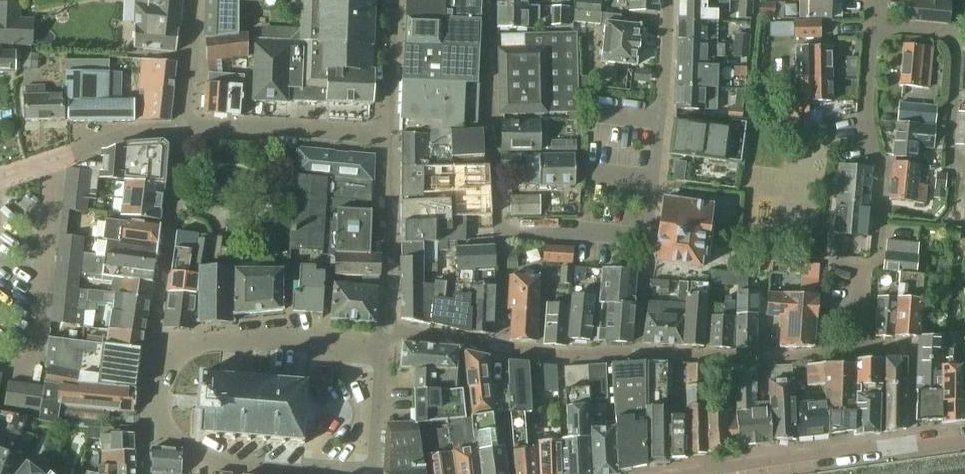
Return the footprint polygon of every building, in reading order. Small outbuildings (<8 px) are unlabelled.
[(176,52),(182,0),(135,0),(133,48),(176,52)] [(205,33),(237,34),(238,13),(239,1),(242,2),(261,2),(261,0),(206,0),(205,33)] [(299,42),(253,40),(250,103),(285,104),(285,101),(296,102),(296,103),(314,104),(314,102),(326,103),(326,102),(371,104),(372,70),(371,70),(374,0),(301,0),(299,42)] [(406,19),(442,20),(442,7),(449,7),(449,8),(481,9),(481,0),(406,0),(406,19)] [(575,10),(599,13),(600,2),(584,0),(577,0),(575,10)] [(628,11),(658,11),(658,0),(621,0),(621,3),(629,3),(628,11)] [(761,19),(774,20),(776,1),(762,0),(761,19)] [(800,1),(800,20),(807,20),(831,19),(830,0),(800,0),(800,1)] [(905,20),(945,25),(948,22),(950,3),(937,1),(937,0),(908,0),(905,20)] [(679,1),(678,23),(718,24),(718,13),(729,14),(730,2),(727,2),(724,2),(679,1)] [(738,17),(751,18),(752,2),(739,1),(738,17)] [(31,46),(33,19),(19,18),(19,5),(0,4),(0,44),(31,46)] [(406,19),(405,46),(441,47),(447,48),(480,49),(481,34),(479,33),(481,9),(449,8),(449,7),(442,7),(442,20),(406,19)] [(499,7),(499,29),(527,29),(527,21),(539,21),(539,7),(527,7),(499,7)] [(551,7),(551,26),(569,26),(569,7),(551,7)] [(600,63),(635,67),(640,27),(620,25),(621,17),(575,11),(573,22),(604,26),(600,63)] [(820,39),(820,22),(793,21),(793,39),(820,39)] [(678,23),(678,44),(717,45),(718,24),(678,23)] [(207,37),(207,59),(246,56),(246,34),(207,37)] [(499,50),(500,84),(500,115),(579,113),(578,94),(591,94),(591,87),(578,86),(578,85),(577,34),(524,35),(525,49),(499,50)] [(736,35),(734,58),(747,59),(749,59),(751,36),(749,36),(736,35)] [(678,44),(677,67),(705,67),(713,67),(713,58),(722,58),(725,58),(725,46),(722,46),(717,45),(678,44)] [(928,89),(932,48),(904,45),(900,86),(928,89)] [(405,46),(403,81),(479,84),(480,49),(447,48),(441,47),(405,46)] [(807,48),(794,49),(795,80),(807,80),(832,79),(831,48),(807,48)] [(14,67),(21,68),(21,52),(15,52),(15,51),(0,51),(0,73),(14,73),(14,67)] [(22,68),(37,69),(38,54),(23,53),(22,68)] [(107,60),(64,59),(64,74),(64,85),(68,85),(67,120),(133,120),(134,101),(107,101),(107,72),(107,60)] [(139,88),(136,120),(170,120),(172,91),(175,62),(142,59),(139,88)] [(677,67),(676,88),(715,89),(718,90),(718,67),(713,67),(705,67),(677,67)] [(734,76),(746,76),(746,67),(734,67),(734,76)] [(633,81),(650,83),(651,70),(635,68),(633,81)] [(243,74),(208,72),(208,83),(207,83),(205,109),(207,113),(241,115),(243,74)] [(580,76),(578,85),(578,86),(591,87),(592,83),(593,78),(580,76)] [(809,102),(832,101),(832,79),(807,80),(795,80),(795,99),(791,99),(791,104),(795,104),(795,107),(789,107),(789,123),(810,122),(809,102)] [(403,81),(401,131),(427,130),(450,129),(477,128),(479,84),(403,81)] [(44,86),(25,87),(26,120),(62,119),(62,94),(44,95),(44,86)] [(676,88),(676,110),(703,111),(703,110),(716,111),(717,99),(718,90),(715,89),(676,88)] [(937,107),(899,103),(897,121),(935,125),(937,107)] [(728,107),(727,118),(741,119),(742,109),(728,107)] [(956,144),(956,145),(964,146),(964,113),(958,112),(956,144)] [(675,120),(670,156),(707,160),(725,163),(725,162),(727,162),(737,163),(742,164),(747,125),(748,122),(741,121),(730,119),(729,128),(675,120)] [(502,151),(539,150),(540,122),(502,122),(502,151)] [(897,124),(894,156),(915,158),(917,147),(932,148),(933,143),(942,144),(944,128),(919,125),(919,126),(897,124)] [(427,133),(401,135),(400,168),(454,167),(454,157),(483,156),(485,156),(482,130),(477,130),(452,131),(450,131),(450,129),(427,130),(427,133)] [(66,168),(64,183),(96,185),(97,177),(124,180),(166,184),(166,183),(168,146),(164,141),(131,142),(126,146),(104,154),(104,151),(66,168)] [(575,153),(575,141),(551,141),(551,153),(575,153)] [(297,149),(296,149),(294,176),(295,176),(327,180),(327,184),(326,197),(371,202),(372,156),(365,156),(298,149),(297,149)] [(501,169),(513,169),(520,169),(520,155),(501,155),(501,169)] [(540,187),(575,186),(574,156),(539,158),(540,187)] [(894,163),(890,199),(924,203),(926,184),(917,184),(919,165),(894,163)] [(454,167),(400,168),(400,199),(400,202),(400,205),(400,217),(400,241),(437,241),(437,242),(465,241),(465,240),(465,216),(477,216),(477,228),(491,227),(490,215),(491,167),(454,167)] [(839,167),(834,235),(866,237),(867,228),(871,229),(872,219),(868,219),(871,170),(839,167)] [(936,173),(934,190),(945,191),(946,174),(936,173)] [(295,176),(289,250),(290,250),(321,252),(325,211),(327,211),(327,210),(325,210),(326,199),(324,199),(324,197),(326,197),(327,184),(327,180),(295,176)] [(124,180),(121,215),(160,220),(166,184),(124,180)] [(64,183),(63,195),(88,197),(94,198),(96,185),(64,183)] [(63,195),(62,208),(69,209),(86,211),(88,197),(63,195)] [(511,216),(541,215),(541,197),(511,197),(511,216)] [(707,235),(711,206),(664,199),(662,217),(661,217),(659,228),(658,239),(659,239),(655,263),(700,269),(701,259),(703,259),(707,235)] [(62,208),(60,221),(67,222),(69,209),(62,208)] [(329,223),(327,256),(334,256),(336,256),(369,256),(370,212),(344,211),(344,210),(337,210),(337,212),(336,223),(329,223)] [(106,221),(101,246),(106,248),(105,255),(149,261),(151,240),(158,240),(160,225),(126,220),(126,223),(106,221)] [(60,221),(56,264),(80,267),(80,273),(90,274),(152,282),(154,262),(149,261),(105,255),(82,252),(83,237),(66,236),(66,234),(67,222),(60,221)] [(176,229),(174,248),(195,250),(197,233),(176,229)] [(945,239),(959,241),(960,230),(946,229),(945,239)] [(198,277),(197,325),(233,325),(232,318),(232,269),(207,269),(207,257),(230,260),(232,248),(220,246),(222,236),(210,235),(197,233),(195,250),(193,274),(198,275),(198,277)] [(885,254),(884,269),(900,271),(900,272),(916,274),(916,272),(918,258),(919,243),(887,240),(885,254)] [(437,241),(400,241),(401,257),(420,257),(420,263),(436,263),(437,242),(437,241)] [(545,262),(572,264),(573,247),(546,246),(545,262)] [(430,325),(469,334),(472,270),(495,269),(492,247),(455,247),(456,269),(455,285),(451,284),(434,281),(434,285),(431,285),(430,325)] [(174,248),(171,272),(193,274),(195,250),(174,248)] [(739,260),(738,273),(757,274),(758,261),(758,254),(739,253),(739,260)] [(334,256),(334,276),(335,276),(341,276),(362,277),(379,277),(379,256),(369,256),(336,256),(334,256)] [(420,257),(401,257),(401,320),(429,325),(430,285),(423,285),(423,272),(433,272),(436,273),(436,263),(420,263),(420,257)] [(728,261),(727,272),(737,273),(738,261),(734,261),(728,260),(728,261)] [(56,264),(54,279),(79,281),(78,290),(150,297),(152,284),(152,282),(90,274),(80,273),(80,267),(56,264)] [(802,264),(801,278),(819,280),(820,265),(802,264)] [(283,288),(284,288),(294,289),(295,267),(286,266),(286,269),(284,269),(283,288)] [(572,284),(572,267),(565,267),(560,266),(560,284),(572,284)] [(300,267),(298,290),(323,291),(325,274),(315,273),(315,268),(300,267)] [(574,280),(585,281),(586,268),(575,267),(574,280)] [(232,269),(232,318),(282,312),(284,288),(283,288),(284,269),(274,270),(232,269)] [(472,270),(469,334),(473,335),(493,336),(495,272),(495,269),(472,270)] [(637,272),(603,270),(595,342),(632,343),(637,272)] [(171,272),(168,291),(196,293),(198,277),(198,275),(193,274),(171,272)] [(727,272),(727,286),(737,286),(737,274),(737,273),(727,272)] [(895,336),(895,337),(919,337),(920,337),(924,337),(926,309),(926,307),(922,307),(924,277),(923,277),(923,275),(916,274),(900,272),(898,288),(899,288),(898,292),(895,336)] [(334,285),(331,320),(374,325),(379,288),(379,277),(362,277),(361,286),(340,284),(334,283),(334,285)] [(510,277),(508,310),(512,310),(510,340),(537,342),(541,279),(510,277)] [(54,279),(53,293),(77,295),(78,290),(79,281),(54,279)] [(652,281),(652,287),(659,287),(659,294),(668,294),(669,281),(652,280),(652,281)] [(669,306),(665,346),(683,347),(687,297),(687,293),(688,283),(679,282),(677,306),(669,306)] [(878,294),(876,336),(895,337),(895,336),(898,292),(899,288),(898,288),(892,287),(891,296),(878,294)] [(51,307),(50,319),(64,320),(82,320),(82,328),(93,329),(95,312),(96,303),(112,304),(109,328),(108,328),(107,331),(145,333),(150,297),(78,290),(77,295),(53,293),(51,307)] [(293,294),(292,306),(291,311),(322,314),(323,291),(298,290),(297,294),(293,294)] [(192,330),(196,293),(168,291),(164,326),(192,330)] [(687,297),(683,347),(703,348),(707,292),(698,291),(697,298),(687,297)] [(736,293),(736,348),(755,348),(755,315),(759,315),(759,293),(736,293)] [(782,318),(779,349),(814,348),(817,299),(770,295),(768,317),(782,318)] [(568,340),(589,342),(593,298),(572,296),(568,340)] [(710,315),(708,348),(732,349),(734,303),(730,303),(730,299),(725,298),(725,303),(724,303),(723,315),(710,315)] [(543,344),(543,345),(566,346),(568,305),(560,304),(545,303),(545,306),(544,342),(543,344)] [(648,304),(643,344),(665,346),(669,306),(648,304)] [(86,337),(86,342),(143,348),(145,333),(107,331),(106,339),(86,337)] [(920,337),(917,387),(917,422),(942,421),(942,365),(943,350),(944,337),(924,337),(920,337)] [(48,338),(45,362),(48,362),(46,380),(45,383),(79,388),(79,383),(137,389),(140,367),(143,348),(86,342),(81,342),(48,338)] [(401,344),(399,370),(414,371),(428,372),(430,346),(401,344)] [(430,346),(428,372),(457,372),(458,348),(430,346)] [(943,350),(942,365),(942,421),(942,425),(964,421),(963,369),(952,369),(952,350),(950,350),(943,350)] [(487,358),(463,354),(470,420),(493,414),(509,412),(508,387),(491,387),(490,379),(488,358),(487,358)] [(906,430),(906,428),(907,359),(884,358),(882,432),(906,430)] [(855,392),(854,395),(881,395),(882,360),(855,359),(855,363),(855,392)] [(514,473),(535,473),(533,448),(527,448),(524,414),(532,413),(529,364),(508,362),(511,414),(511,438),(514,473)] [(644,363),(611,365),(614,419),(644,418),(644,363)] [(646,363),(644,363),(644,418),(644,419),(646,419),(645,465),(668,465),(668,460),(668,417),(668,409),(666,409),(666,395),(671,395),(671,363),(667,363),(646,363)] [(831,363),(808,364),(808,385),(825,385),(825,395),(826,403),(827,403),(828,435),(831,435),(854,432),(854,395),(855,392),(855,363),(831,363)] [(556,367),(540,365),(541,392),(557,393),(556,367)] [(605,366),(587,367),(589,411),(594,411),(593,400),(607,399),(606,393),(605,366)] [(711,367),(688,366),(688,387),(687,455),(708,454),(708,414),(707,375),(711,375),(711,367)] [(792,366),(768,367),(770,403),(772,440),(796,441),(796,437),(793,404),(792,366)] [(561,441),(563,473),(592,473),(589,420),(588,421),(588,411),(589,411),(587,367),(564,368),(567,440),(561,441)] [(754,367),(720,368),(721,405),(737,404),(755,404),(754,367)] [(428,372),(414,371),(414,391),(419,391),(456,391),(457,372),(428,372)] [(201,435),(215,436),(217,436),(217,439),(219,439),(219,436),(231,437),(231,440),(234,440),(234,437),(248,438),(248,441),(250,442),(251,438),(263,438),(263,442),(266,442),(266,439),(282,440),(282,444),(285,444),(285,440),(301,441),(301,445),(304,445),(305,422),(311,422),(312,404),(307,404),(308,379),(306,379),(306,382),(289,381),(289,377),(286,377),(286,381),(270,380),(270,376),(267,376),(267,379),(254,379),(254,375),(251,374),(251,378),(238,377),(238,374),(235,373),(234,377),(221,376),(222,372),(219,372),(219,376),(204,375),(204,374),(202,374),(200,395),(198,395),(197,416),(199,416),(198,435),(201,436),(201,435)] [(8,382),(5,407),(22,408),(25,384),(8,382)] [(25,384),(22,408),(40,411),(39,421),(70,427),(71,422),(83,424),(83,427),(89,427),(112,428),(104,427),(103,411),(104,411),(106,414),(113,415),(114,411),(134,412),(136,393),(137,390),(137,389),(79,383),(79,388),(45,383),(45,386),(25,384)] [(671,409),(668,409),(668,417),(668,460),(687,459),(687,455),(688,387),(685,387),(685,400),(678,400),(679,417),(672,417),(671,409)] [(419,391),(414,391),(415,411),(416,426),(446,423),(466,421),(466,420),(465,406),(463,391),(456,391),(419,391)] [(854,395),(854,432),(855,436),(880,434),(881,395),(854,395)] [(755,404),(737,404),(739,446),(772,443),(772,440),(770,403),(755,404)] [(826,403),(793,404),(796,437),(828,435),(827,403),(826,403)] [(708,414),(708,454),(728,452),(728,447),(739,446),(737,404),(721,405),(721,413),(708,414)] [(5,467),(28,419),(29,417),(0,413),(0,473),(2,473),(5,467)] [(470,420),(472,442),(473,442),(475,442),(476,443),(481,473),(507,473),(504,447),(497,447),(496,442),(493,416),(493,414),(470,420)] [(644,418),(614,419),(614,421),(617,472),(645,470),(645,465),(646,419),(644,419),(644,418)] [(446,423),(447,429),(451,453),(452,453),(455,473),(479,473),(476,450),(474,450),(473,442),(472,442),(470,420),(466,420),(466,421),(446,423)] [(589,420),(592,473),(616,473),(616,472),(617,472),(614,421),(613,421),(613,428),(593,429),(593,420),(589,420)] [(418,438),(417,430),(413,428),(413,427),(410,425),(388,425),(388,436),(386,436),(384,473),(423,473),(418,438)] [(89,427),(87,438),(99,439),(99,452),(134,451),(134,436),(127,436),(127,432),(115,431),(115,429),(112,428),(89,427)] [(421,432),(425,456),(424,456),(426,473),(454,473),(451,453),(447,429),(421,432)] [(539,442),(540,473),(562,473),(560,441),(559,441),(556,441),(555,442),(539,442)] [(152,449),(152,473),(180,473),(180,471),(180,451),(179,451),(152,449)] [(99,454),(98,465),(135,467),(134,451),(99,452),(99,454)] [(16,473),(41,473),(26,462),(16,473)] [(135,470),(135,467),(98,465),(98,473),(135,473),(135,470)]
